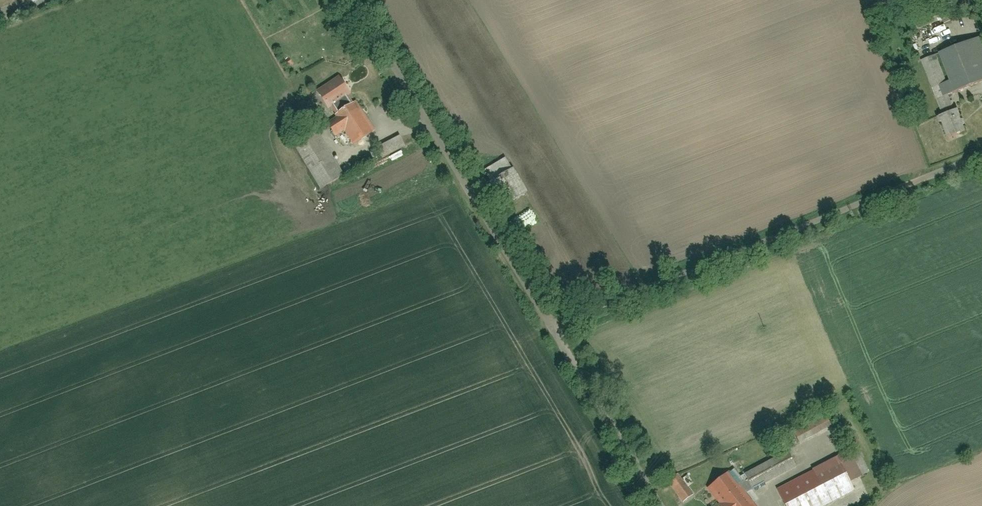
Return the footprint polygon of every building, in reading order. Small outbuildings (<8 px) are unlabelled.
[(914,16),(920,32),(955,18),(950,3),(914,16)] [(924,63),(945,114),(958,109),(952,96),(981,84),(981,39),(924,63)] [(330,123),(337,136),(348,129),(356,143),(380,129),(350,77),(325,91),(340,117),(330,123)] [(961,112),(943,119),(950,139),(969,133),(961,112)] [(509,157),(484,172),(507,208),(532,192),(509,157)] [(853,481),(870,472),(858,450),(841,459),(853,481)] [(752,493),(797,471),(788,452),(739,476),(735,471),(710,490),(722,505),(762,505),(752,493)] [(786,505),(830,505),(858,491),(853,481),(841,459),(779,493),(786,505)] [(686,469),(667,483),(683,505),(702,491),(686,469)]
